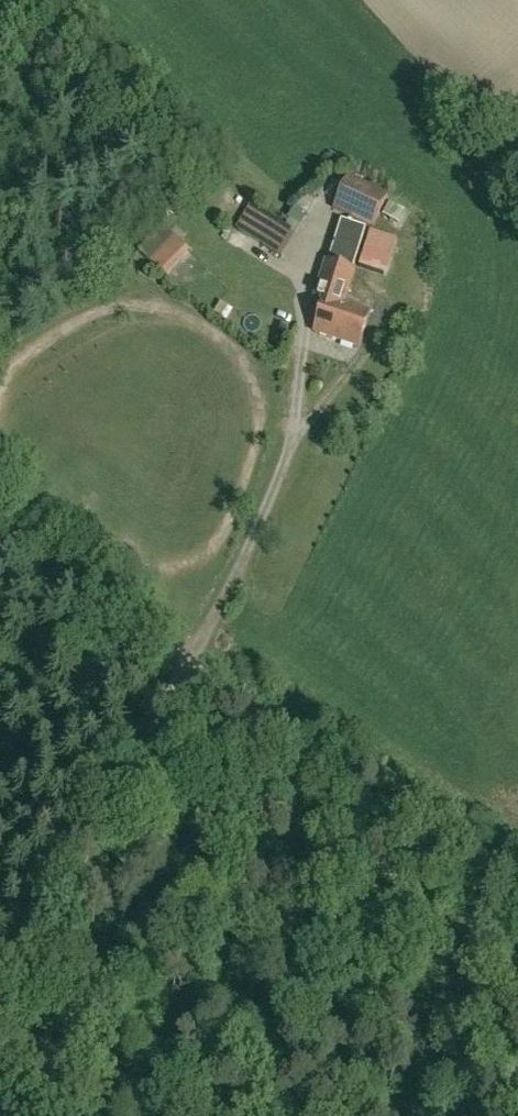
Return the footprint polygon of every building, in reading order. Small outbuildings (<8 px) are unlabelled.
[(388,196),(349,177),(332,212),(371,231),(388,196)] [(308,216),(317,201),(305,194),(296,209),(308,216)] [(296,236),(249,207),(235,229),(282,258),(296,236)] [(133,248),(157,270),(181,243),(157,222),(133,248)] [(324,300),(314,333),(359,348),(370,313),(344,304),(355,272),(353,272),(367,230),(346,223),(332,264),(328,263),(316,298),(324,300)] [(389,266),(362,257),(359,267),(386,276),(389,266)]
